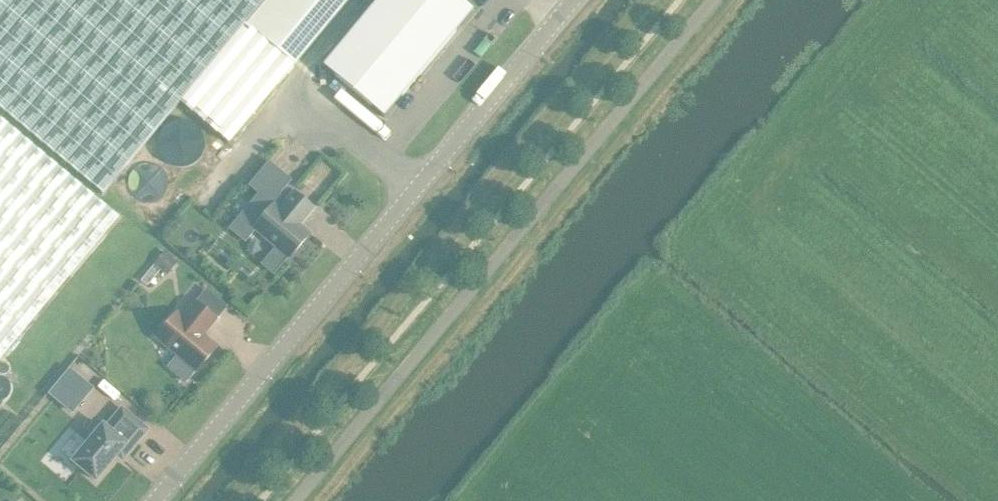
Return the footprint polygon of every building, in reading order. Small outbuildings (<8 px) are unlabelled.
[(104,194),(181,102),(230,143),(297,62),(247,25),(268,0),(0,0),(0,107),(104,194)] [(247,25),(297,62),(349,0),(268,0),(247,25)] [(323,66),(353,91),(384,116),(473,10),(462,0),(379,0),(323,66)] [(110,228),(119,217),(0,117),(0,360),(110,228)] [(188,117),(163,151),(189,170),(214,136),(188,117)] [(250,204),(229,228),(244,240),(254,228),(290,258),(311,233),(301,224),(314,208),(294,191),(280,208),(275,203),(264,215),(250,204)] [(189,378),(190,379),(217,346),(204,334),(207,330),(208,331),(217,319),(195,301),(182,316),(177,312),(156,337),(196,370),(189,378)] [(69,367),(48,394),(72,414),(94,388),(69,367)] [(73,460),(96,480),(117,454),(122,459),(147,429),(122,408),(106,427),(103,424),(73,460)]
